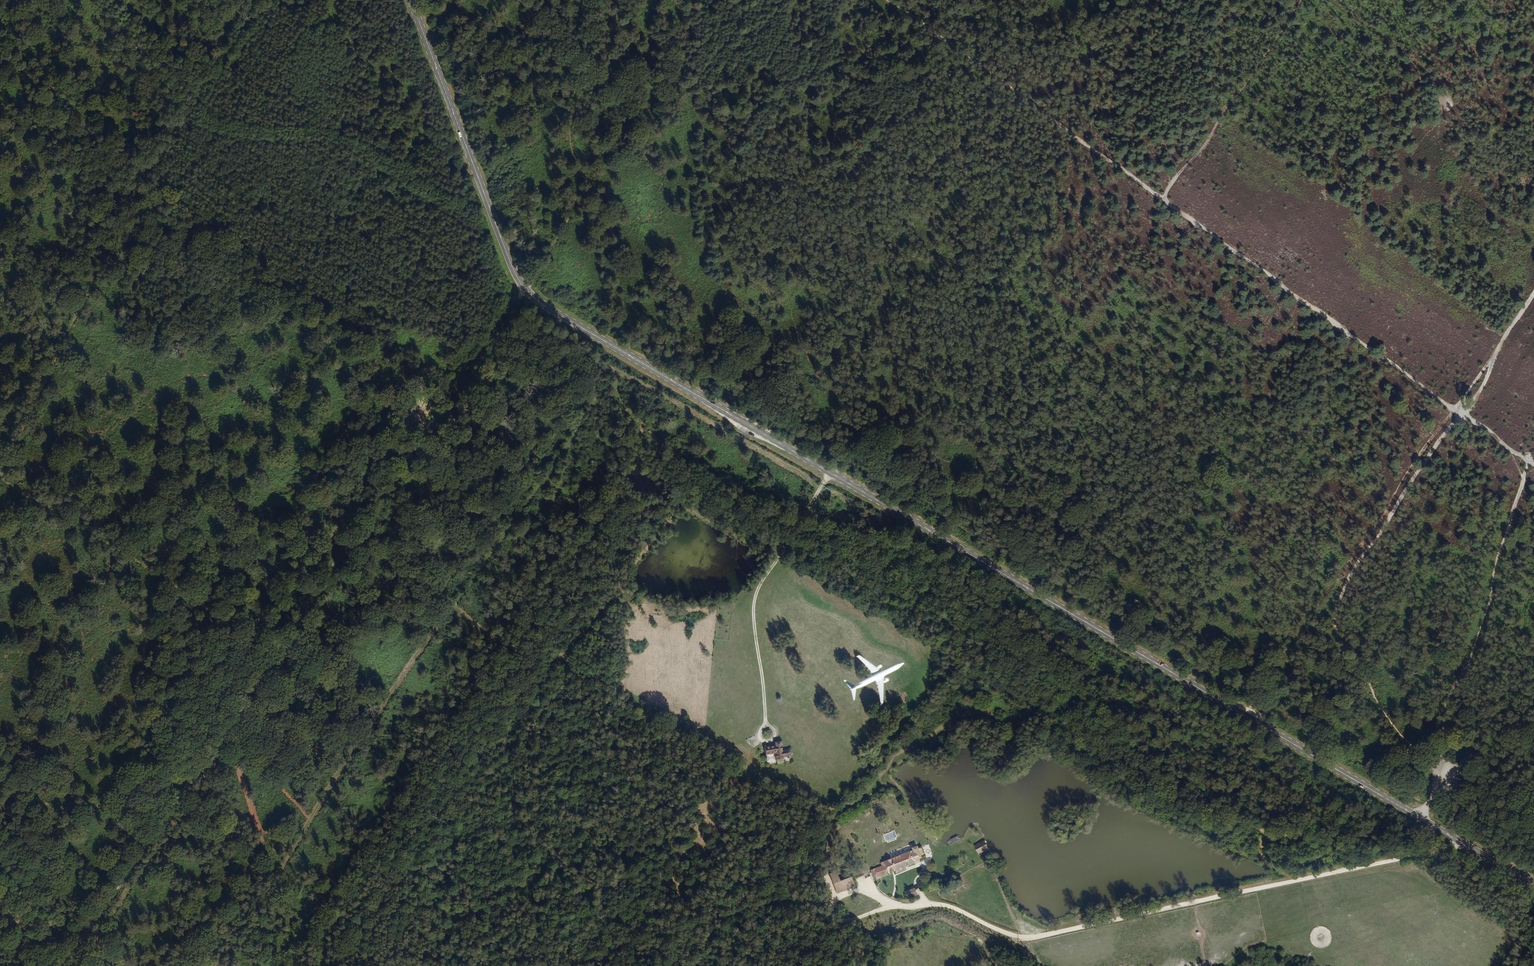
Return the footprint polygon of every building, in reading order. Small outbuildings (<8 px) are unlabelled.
[(781,749),(780,740),(775,741),(775,745),(764,747),(765,754),(775,752),(776,758),(783,757),(783,755),(791,754),(790,748),(781,749)] [(925,855),(921,845),(918,846),(917,845),(911,847),(912,849),(882,861),(883,864),(868,870),(872,880),(919,860),(918,858),(925,855)] [(837,893),(843,890),(840,883),(836,873),(829,875),(837,893)] [(840,883),(843,890),(853,886),(850,879),(840,883)] [(919,894),(915,887),(907,891),(911,897),(919,894)]
